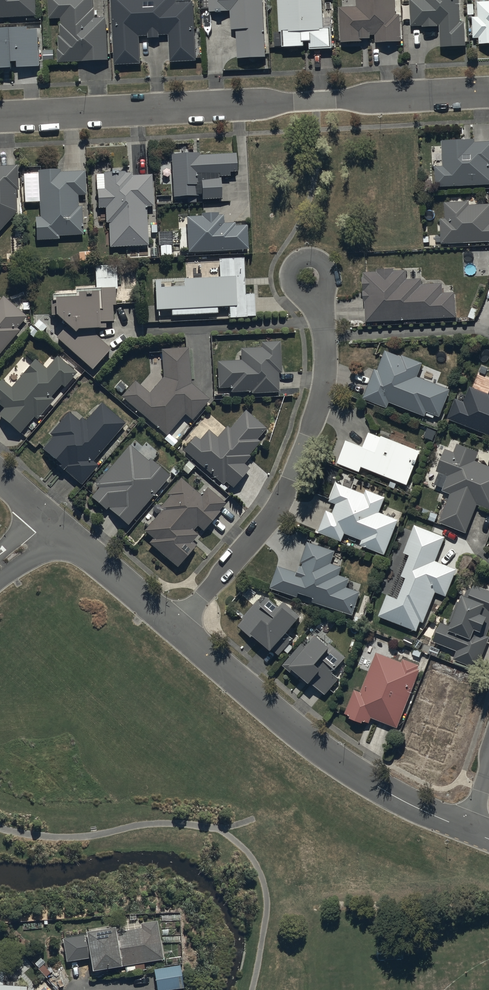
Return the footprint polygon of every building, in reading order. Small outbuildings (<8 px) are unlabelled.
[(37,20),(36,0),(0,0),(0,20),(37,20)] [(49,22),(61,22),(61,27),(60,27),(60,38),(58,38),(58,52),(57,52),(57,66),(108,64),(106,20),(95,20),(94,11),(93,11),(93,0),(49,0),(49,22)] [(114,68),(141,67),(139,39),(148,39),(148,41),(159,41),(159,38),(169,37),(170,65),(196,63),(193,3),(191,3),(191,0),(110,0),(114,68)] [(238,61),(266,60),(263,0),(210,0),(211,15),(231,14),(232,33),(236,32),(238,61)] [(282,51),(304,51),(304,46),(310,46),(310,53),(332,52),(332,31),(324,31),(323,0),(278,0),(279,44),(282,44),(282,51)] [(396,17),(395,0),(356,0),(357,11),(340,11),(341,46),(362,45),(362,43),(370,43),(370,38),(375,38),(375,45),(401,44),(400,17),(396,17)] [(441,50),(465,50),(465,26),(461,26),(460,0),(423,0),(423,1),(410,2),(411,29),(423,28),(423,30),(437,30),(437,28),(439,28),(441,50)] [(477,4),(478,20),(473,20),(474,41),(479,40),(479,47),(488,46),(488,4),(477,4)] [(0,33),(0,75),(12,75),(12,72),(40,70),(38,33),(0,33)] [(435,189),(488,188),(488,145),(475,146),(475,143),(442,144),(443,169),(435,169),(435,189)] [(235,157),(199,159),(199,157),(170,158),(172,201),(201,200),(201,203),(221,203),(220,180),(229,180),(229,176),(236,176),(235,157)] [(16,216),(15,194),(17,194),(16,170),(0,170),(0,233),(16,216)] [(35,221),(36,243),(58,243),(58,239),(82,238),(82,209),(78,209),(78,199),(86,199),(85,174),(60,175),(60,173),(38,174),(39,221),(35,221)] [(108,226),(109,250),(148,249),(146,210),(153,210),(152,178),(131,179),(131,177),(119,177),(119,173),(110,173),(110,177),(96,177),(97,211),(105,211),(106,226),(108,226)] [(440,222),(442,246),(488,245),(488,207),(470,208),(469,205),(445,206),(446,221),(440,222)] [(218,217),(203,217),(201,217),(201,220),(187,220),(187,254),(187,255),(248,253),(247,229),(235,230),(235,227),(224,227),(223,218),(218,218),(218,217)] [(220,283),(182,284),(182,292),(160,293),(159,285),(154,285),(155,315),(171,314),(172,319),(217,317),(217,312),(229,311),(229,322),(255,321),(254,299),(245,299),(244,262),(219,263),(220,283)] [(56,342),(91,373),(110,353),(94,339),(94,336),(98,336),(98,327),(112,327),(111,310),(115,309),(114,294),(116,293),(115,269),(94,270),(95,293),(75,294),(75,298),(54,299),(55,323),(65,332),(56,342)] [(365,304),(365,324),(456,320),(455,295),(443,295),(443,287),(422,287),(421,282),(407,283),(406,273),(395,274),(394,272),(377,273),(377,275),(364,276),(364,280),(362,280),(364,304),(365,304)] [(20,333),(17,331),(26,320),(3,300),(0,303),(0,356),(20,333)] [(216,364),(217,391),(230,391),(230,395),(252,394),(252,397),(279,396),(278,376),(281,376),(280,345),(261,346),(261,351),(240,352),(241,363),(216,364)] [(134,384),(121,401),(166,439),(185,417),(192,423),(209,403),(192,388),(188,351),(161,353),(163,380),(149,397),(134,384)] [(375,373),(363,402),(386,411),(388,405),(425,420),(427,414),(439,419),(450,392),(418,379),(423,366),(402,357),(401,360),(385,354),(377,374),(375,373)] [(0,415),(0,421),(19,437),(33,420),(36,423),(53,402),(51,401),(62,388),(65,391),(76,377),(57,360),(46,372),(35,363),(11,391),(1,383),(0,384),(0,408),(3,411),(0,415)] [(447,421),(488,438),(488,396),(488,397),(470,389),(464,405),(455,402),(447,421)] [(52,440),(41,452),(81,487),(97,469),(91,464),(124,426),(101,406),(85,424),(82,421),(78,425),(69,416),(50,438),(52,440)] [(195,439),(183,454),(223,487),(225,484),(233,491),(249,471),(244,467),(250,459),(248,458),(259,444),(257,442),(266,431),(246,414),(231,432),(226,429),(216,441),(207,433),(199,443),(195,439)] [(346,444),(337,467),(360,475),(361,471),(408,488),(420,456),(368,437),(363,451),(346,444)] [(438,524),(466,536),(478,508),(488,512),(488,469),(476,463),(479,455),(458,446),(454,456),(446,453),(436,475),(448,480),(443,493),(450,496),(438,524)] [(98,491),(90,501),(105,514),(107,512),(128,529),(169,480),(149,463),(148,465),(129,449),(96,489),(98,491)] [(153,542),(149,547),(176,571),(195,549),(192,546),(198,539),(192,534),(197,528),(204,534),(220,515),(219,514),(225,507),(207,491),(201,499),(181,481),(168,497),(170,499),(158,513),(161,515),(144,535),(153,542)] [(327,513),(319,535),(341,544),(344,536),(362,543),(360,548),(384,558),(398,523),(379,515),(385,500),(366,493),(365,497),(337,486),(329,504),(337,507),(333,516),(327,513)] [(386,599),(379,620),(417,633),(420,625),(423,626),(435,595),(447,599),(457,572),(436,565),(445,539),(414,528),(404,557),(409,559),(401,582),(407,584),(400,604),(386,599)] [(277,569),(270,591),(297,600),(298,596),(314,601),(313,606),(353,618),(360,594),(347,590),(349,582),(340,579),(342,570),(331,567),(335,554),(306,545),(297,575),(277,569)] [(433,644),(457,654),(454,662),(478,671),(488,643),(488,640),(483,637),(488,623),(488,594),(474,588),(472,593),(468,591),(461,607),(457,605),(450,624),(453,626),(452,629),(441,625),(433,644)] [(260,605),(238,629),(271,657),(299,626),(297,625),(302,619),(285,604),(279,610),(268,600),(262,607),(260,605)] [(311,689),(312,688),(325,698),(340,680),(334,676),(346,661),(329,647),(326,650),(316,641),(307,653),(301,648),(283,669),(299,682),(300,681),(311,689)] [(368,727),(371,720),(397,730),(420,673),(418,672),(420,669),(403,662),(401,667),(375,657),(360,695),(355,692),(345,717),(351,720),(350,722),(362,727),(363,725),(368,727)] [(88,931),(64,935),(68,959),(92,955),(94,967),(120,963),(120,965),(164,958),(157,922),(118,929),(116,922),(87,927),(88,931)] [(181,962),(154,967),(158,989),(185,985),(181,962)] [(0,966),(0,989),(27,989),(27,984),(21,983),(21,981),(4,980),(4,966),(0,966)]
